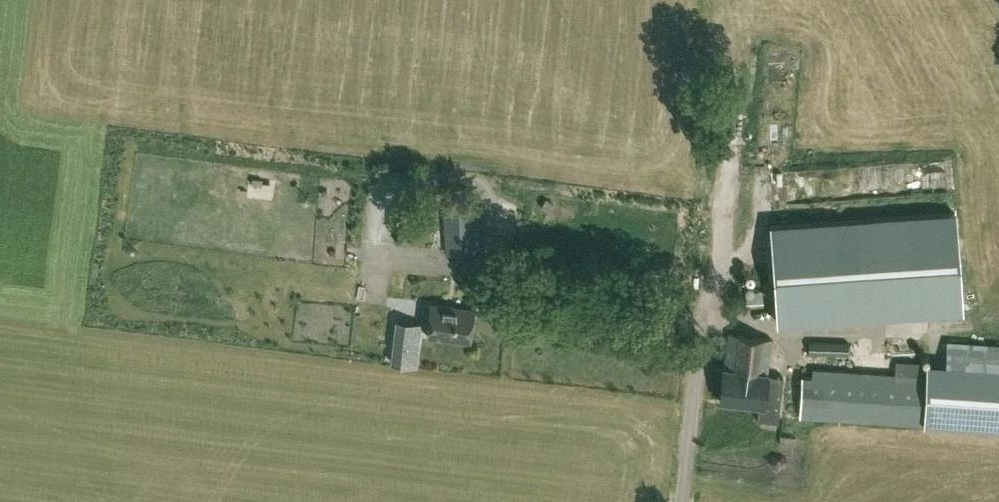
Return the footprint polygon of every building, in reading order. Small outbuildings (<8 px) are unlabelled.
[(363,227),(361,171),(337,172),(339,227),(363,227)] [(390,241),(392,186),(370,185),(368,241),(390,241)] [(771,226),(777,320),(964,305),(957,205),(771,226)] [(446,252),(476,250),(473,208),(443,210),(446,252)] [(406,234),(397,233),(396,243),(406,243),(406,234)] [(469,340),(473,309),(429,304),(425,334),(469,340)] [(768,374),(772,338),(728,333),(724,368),(720,400),(759,405),(758,419),(778,421),(784,376),(768,374)] [(849,354),(849,341),(809,340),(808,352),(849,354)] [(926,376),(924,424),(998,429),(998,368),(927,363),(926,376)] [(924,424),(926,376),(813,368),(812,376),(802,375),(799,415),(924,424)]
